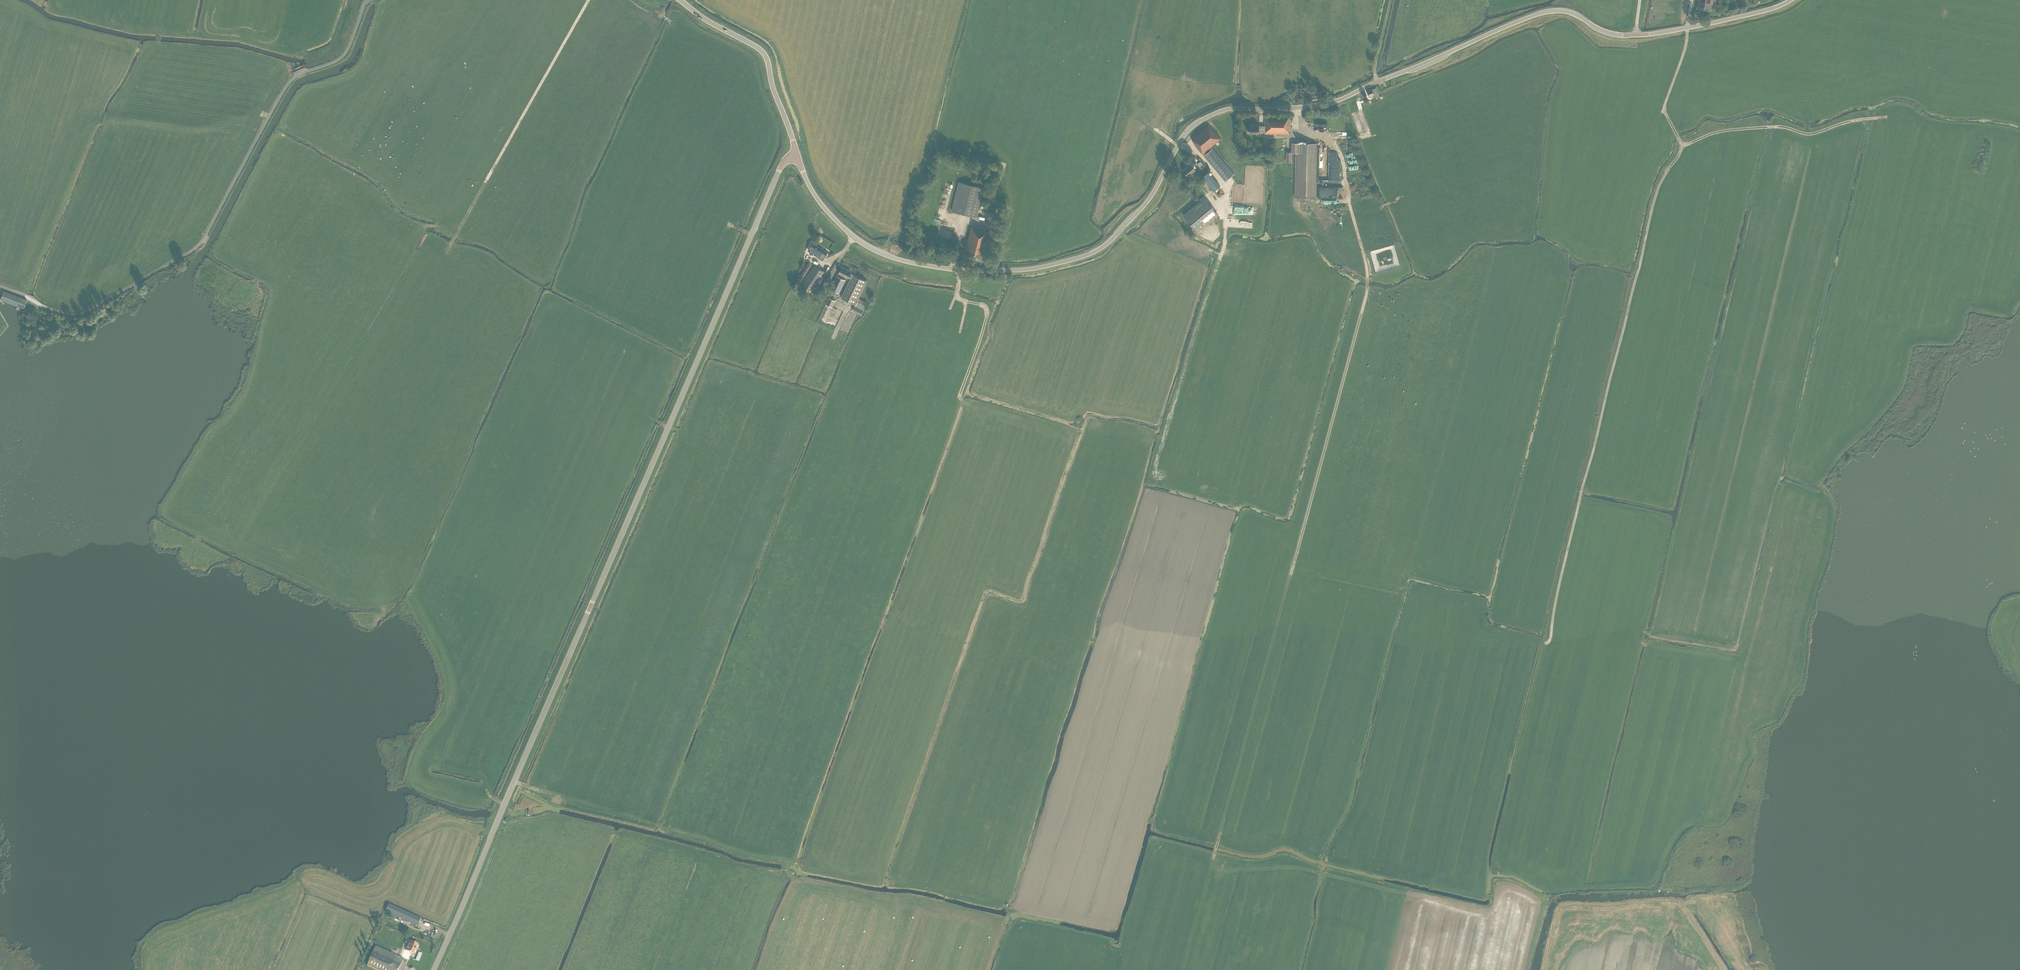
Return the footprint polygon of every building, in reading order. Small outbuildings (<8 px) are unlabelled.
[(1713,4),(1714,0),(1698,0),(1697,1),(1698,1),(1697,8),(1711,10),(1712,3),(1713,4)] [(1374,96),(1374,98),(1379,95),(1376,87),(1372,89),(1367,91),(1369,98),(1374,96)] [(1322,99),(1321,91),(1311,93),(1311,96),(1311,100),(1322,99)] [(1155,120),(1154,124),(1155,127),(1157,129),(1160,131),(1164,131),(1167,129),(1169,127),(1170,124),(1170,121),(1168,118),(1166,116),(1162,115),(1159,116),(1156,118),(1155,120)] [(1289,129),(1290,129),(1290,115),(1265,115),(1265,126),(1259,126),(1259,125),(1248,125),(1248,133),(1259,133),(1259,131),(1265,131),(1265,133),(1289,134),(1289,129)] [(1204,156),(1225,181),(1234,174),(1213,148),(1212,148),(1211,147),(1217,142),(1216,141),(1220,138),(1208,124),(1191,139),(1195,143),(1194,144),(1202,154),(1203,154),(1204,156)] [(1295,196),(1316,197),(1317,143),(1291,143),(1291,153),(1296,153),(1295,196)] [(1195,170),(1193,167),(1196,164),(1195,162),(1192,165),(1191,164),(1183,170),(1188,176),(1195,170)] [(1220,186),(1208,172),(1202,177),(1214,191),(1220,186)] [(979,212),(997,216),(999,210),(981,205),(980,207),(979,207),(983,188),(959,182),(952,211),(976,217),(977,211),(979,212)] [(1331,195),(1341,196),(1342,186),(1331,186),(1331,195)] [(1197,232),(1218,215),(1203,197),(1200,200),(1201,201),(1184,215),(1197,232)] [(984,251),(985,251),(990,231),(985,230),(986,229),(971,226),(964,256),(969,257),(978,259),(983,260),(984,255),(983,255),(984,251)] [(807,250),(822,260),(827,252),(812,243),(807,250)] [(795,284),(798,285),(801,280),(811,264),(808,262),(798,278),(795,284)] [(801,286),(811,293),(824,271),(814,265),(801,286)] [(851,278),(850,280),(841,297),(851,302),(851,301),(856,303),(852,310),(861,314),(866,302),(858,298),(867,281),(851,273),(851,271),(842,266),(839,273),(848,278),(849,277),(851,278)] [(831,289),(839,293),(845,280),(837,276),(831,289)] [(0,299),(17,306),(20,297),(3,291),(0,299)] [(835,301),(829,297),(828,298),(826,302),(825,304),(832,307),(835,301)] [(385,911),(417,926),(421,919),(388,904),(385,911)] [(408,951),(414,954),(418,945),(412,942),(411,946),(409,945),(407,950),(409,951),(408,951)] [(376,969),(398,969),(401,964),(403,959),(376,946),(367,966),(376,969)]
